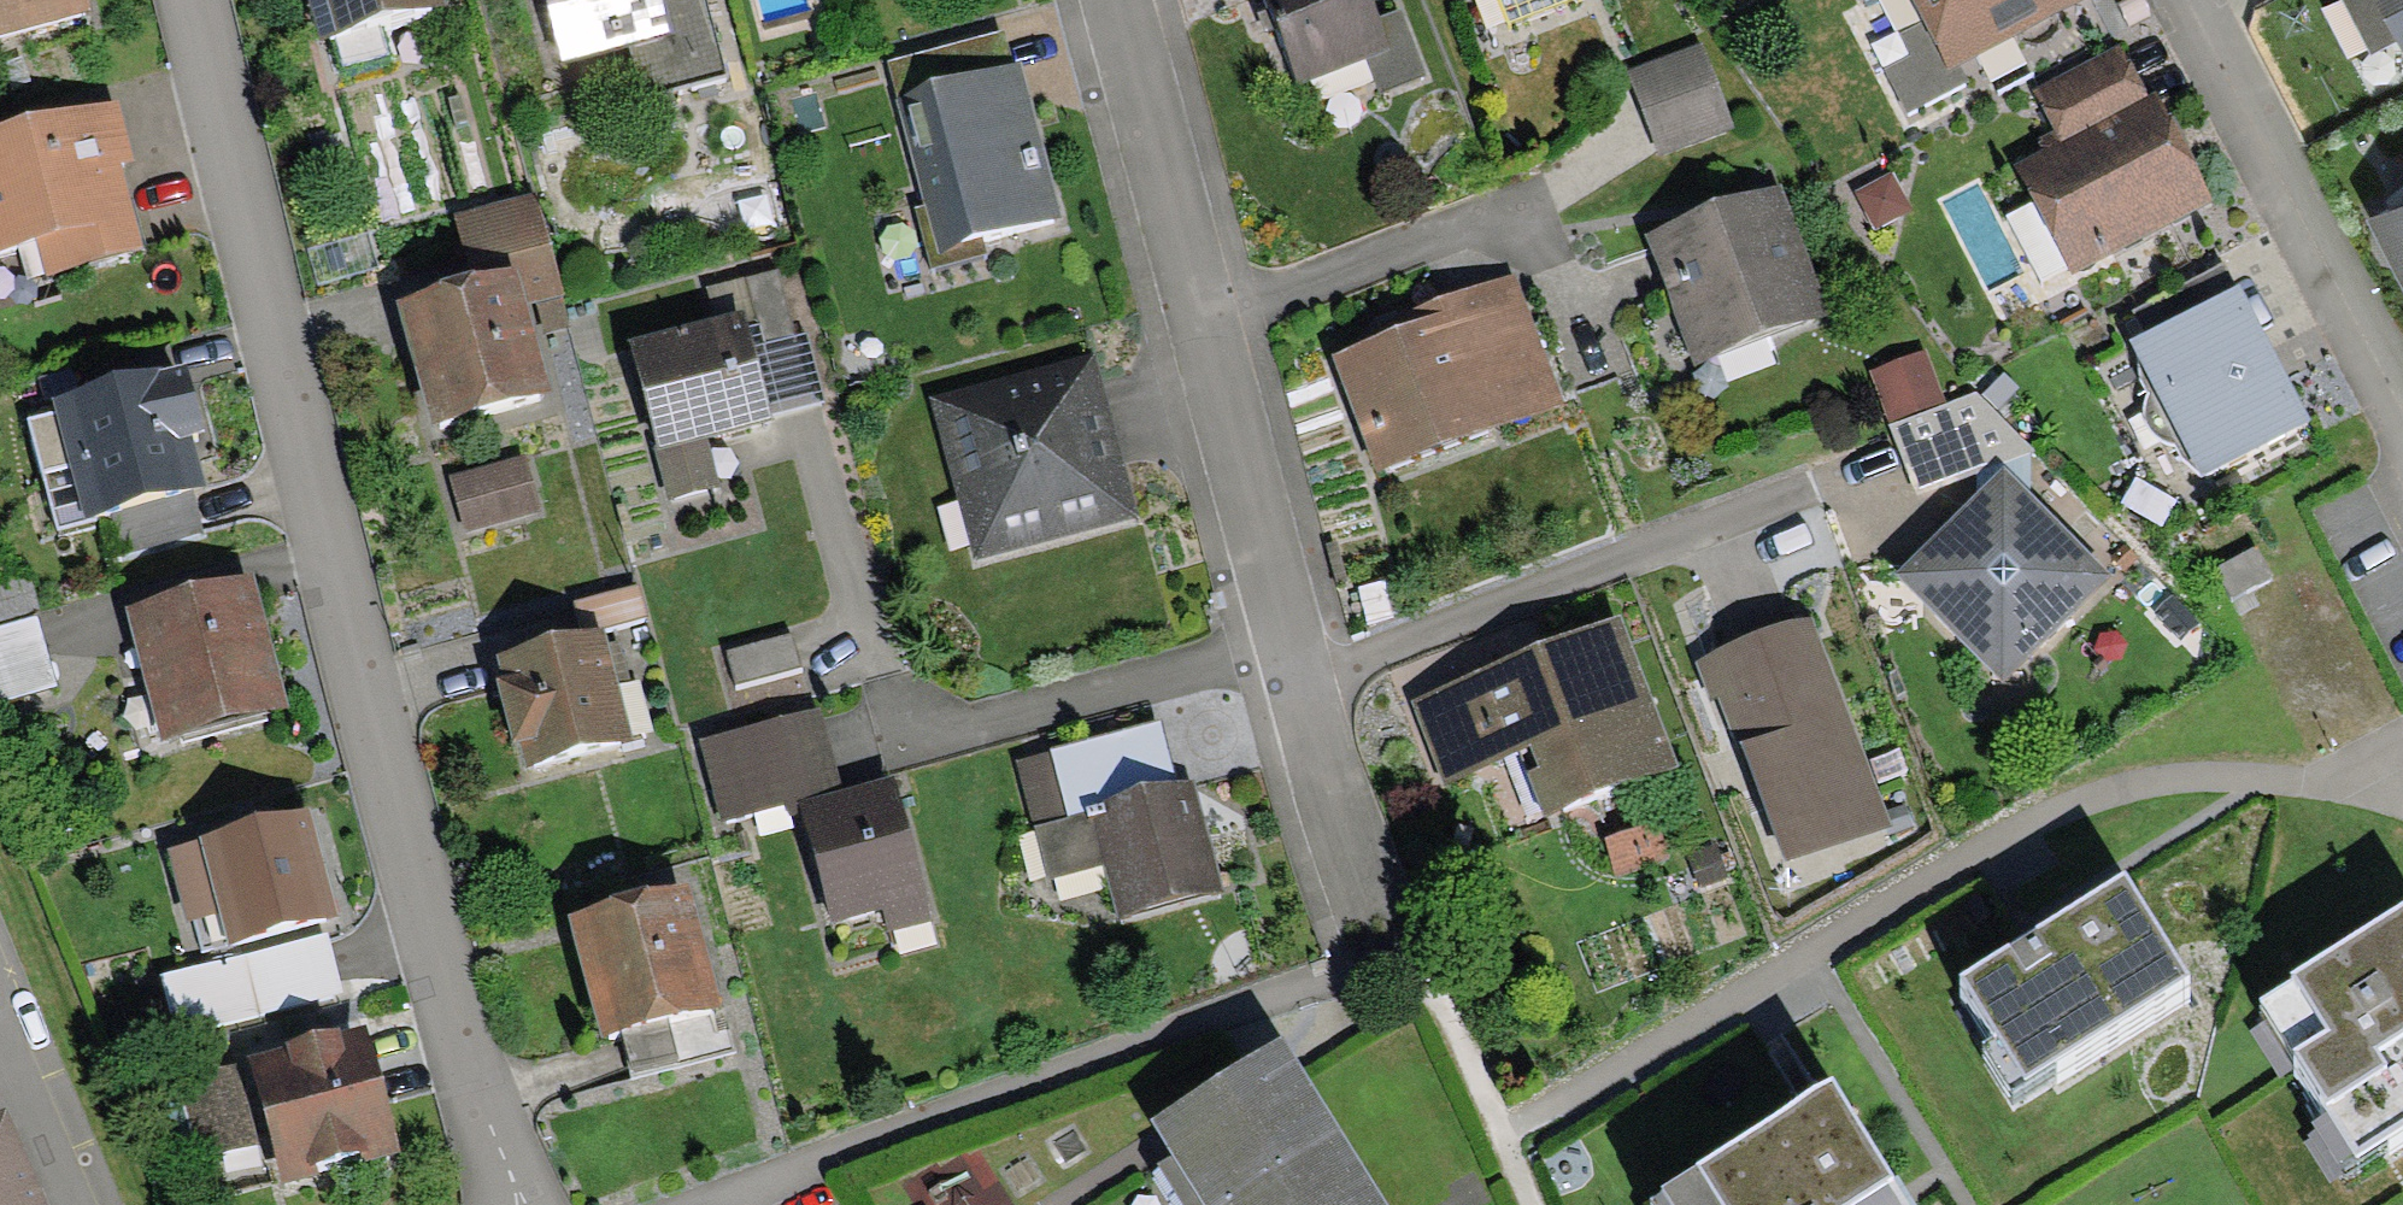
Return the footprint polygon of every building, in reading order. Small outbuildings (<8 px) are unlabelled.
[(94,9),(92,0),(0,0),(0,35),(94,9)] [(445,1),(445,0),(308,0),(318,37),(445,1)] [(563,63),(629,45),(676,32),(667,0),(546,0),(563,63)] [(676,32),(629,45),(642,94),(726,71),(707,0),(667,0),(676,32)] [(1296,87),(1364,61),(1377,94),(1426,75),(1402,12),(1379,21),(1371,0),(1262,0),(1296,87)] [(1510,24),(1571,0),(1500,0),(1510,24)] [(1949,71),(1959,66),(2081,0),(1911,0),(1922,21),(1949,71)] [(2371,56),(2398,42),(2402,50),(2402,0),(2342,0),(2371,56)] [(1967,81),(1959,66),(1949,71),(1922,21),(1899,32),(1908,55),(1882,69),(1905,113),(1967,81)] [(896,94),(1012,64),(1004,31),(886,61),(896,94)] [(2065,143),(2152,97),(2123,42),(2036,89),(2065,143)] [(1656,156),(1732,128),(1700,43),(1624,71),(1656,156)] [(985,238),(1062,218),(1021,61),(1012,64),(896,94),(925,205),(913,208),(930,270),(989,254),(985,238)] [(2017,167),(2073,274),(2215,201),(2159,93),(2152,97),(2065,143),(2017,167)] [(141,243),(118,157),(130,154),(115,98),(0,128),(0,248),(35,239),(42,269),(141,243)] [(1892,173),(1857,191),(1876,227),(1911,209),(1892,173)] [(1647,237),(1695,364),(1828,314),(1780,187),(1647,237)] [(535,192),(455,213),(473,279),(513,269),(522,302),(562,291),(535,192)] [(2367,220),(2402,289),(2402,202),(2367,220)] [(2236,285),(2223,262),(2130,310),(2143,334),(2236,285)] [(1428,316),(1332,352),(1378,471),(1563,401),(1513,268),(1423,302),(1428,316)] [(432,423),(547,391),(522,302),(513,269),(473,279),(398,301),(432,423)] [(708,288),(716,316),(743,309),(754,347),(797,337),(778,269),(708,288)] [(2143,334),(2129,339),(2200,478),(2313,421),(2242,282),(2236,285),(2143,334)] [(716,316),(629,342),(660,448),(654,449),(669,501),(722,485),(708,437),(775,418),(774,414),(754,347),(743,309),(716,316)] [(808,334),(797,337),(754,347),(774,414),(824,401),(808,334)] [(1095,348),(929,393),(974,560),(1140,515),(1095,348)] [(1924,348),(1869,370),(1889,421),(1944,400),(1924,348)] [(186,362),(52,398),(55,410),(27,418),(57,531),(96,520),(94,513),(105,510),(194,488),(204,484),(191,436),(205,432),(186,362)] [(1976,391),(1889,424),(1918,495),(1978,472),(2031,451),(2035,450),(1976,391)] [(2033,496),(2031,451),(1978,472),(1978,494),(2005,468),(2033,496)] [(466,532),(539,511),(523,455),(450,476),(466,532)] [(1978,494),(1897,573),(2004,682),(2112,577),(2033,496),(2005,468),(1978,494)] [(105,510),(117,557),(206,534),(194,488),(105,510)] [(2271,576),(2256,547),(2215,569),(2231,598),(2271,576)] [(288,706),(253,571),(125,605),(160,740),(288,706)] [(32,580),(0,579),(0,621),(39,610),(32,580)] [(573,601),(581,631),(604,625),(605,629),(646,617),(637,584),(573,601)] [(1893,827),(1811,612),(1692,656),(1712,701),(1721,698),(1786,861),(1893,827)] [(1678,767),(1620,615),(1411,699),(1444,787),(1521,756),(1545,818),(1678,767)] [(37,616),(0,626),(0,701),(56,685),(37,616)] [(525,765),(633,737),(605,629),(604,625),(581,631),(496,654),(502,678),(496,680),(513,741),(518,740),(525,765)] [(736,685),(800,667),(791,634),(726,652),(736,685)] [(822,708),(701,740),(723,822),(795,803),(844,791),(822,708)] [(1036,823),(1177,785),(1160,723),(1019,761),(1036,823)] [(844,791),(795,803),(830,926),(883,912),(889,933),(934,921),(893,776),(844,791)] [(1177,785),(1036,823),(1051,879),(1103,865),(1119,920),(1222,891),(1194,781),(1177,785)] [(307,810),(197,838),(217,914),(225,944),(335,915),(307,810)] [(1656,821),(1604,836),(1616,874),(1667,859),(1656,821)] [(189,921),(217,914),(197,838),(169,846),(189,921)] [(1728,876),(1715,842),(1687,852),(1700,886),(1728,876)] [(2188,976),(2123,873),(1959,976),(2024,1079),(2188,976)] [(622,1036),(724,1008),(689,881),(567,915),(603,1042),(622,1036)] [(2257,995),(2356,1153),(2402,1123),(2402,904),(2257,995)] [(327,932),(161,977),(178,1039),(344,994),(327,932)] [(737,1053),(724,1008),(622,1036),(635,1081),(737,1053)] [(400,1150),(365,1023),(245,1056),(246,1061),(268,1138),(280,1183),(400,1150)] [(1207,1204),(1392,1204),(1285,1033),(1152,1116),(1207,1204)] [(201,1156),(268,1138),(246,1061),(179,1080),(201,1156)] [(1830,1077),(1650,1193),(1657,1204),(1909,1204),(1904,1196),(1830,1077)] [(3,1110),(0,1112),(0,1204),(45,1204),(3,1110)]
